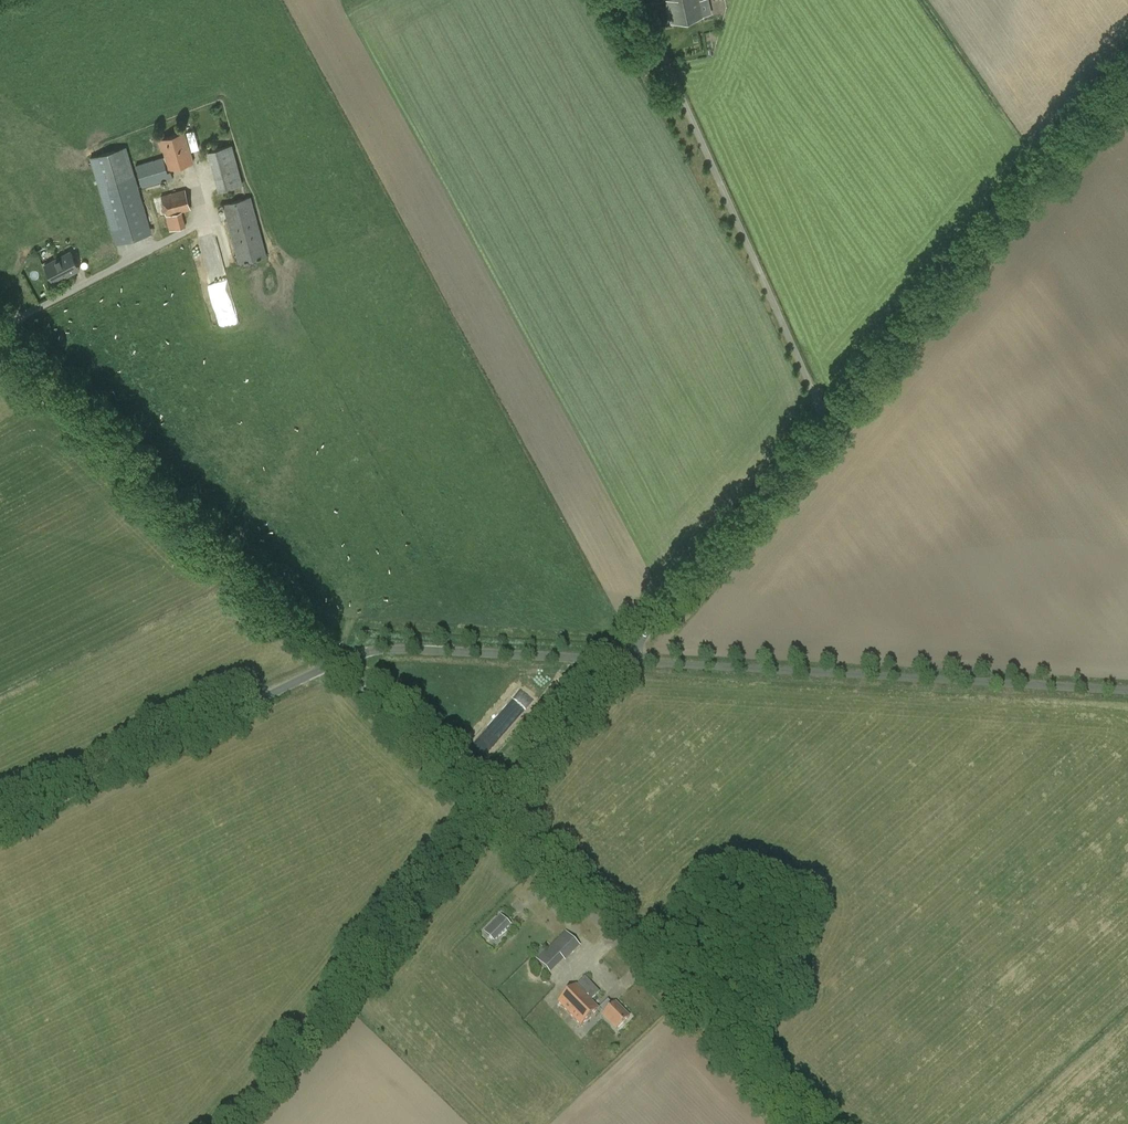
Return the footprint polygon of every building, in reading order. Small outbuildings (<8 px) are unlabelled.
[(670,23),(704,16),(701,0),(666,0),(670,23)] [(651,48),(638,54),(643,63),(655,57),(651,48)] [(171,169),(193,162),(185,132),(159,140),(163,151),(164,151),(166,157),(136,165),(142,187),(173,178),(171,169)] [(207,151),(210,161),(235,154),(232,144),(207,151)] [(152,234),(135,177),(126,147),(91,157),(116,244),(152,234)] [(191,209),(185,189),(160,196),(166,216),(191,209)] [(239,264),(267,256),(251,197),(222,204),(239,264)] [(79,270),(70,252),(44,265),(53,283),(79,270)] [(508,704),(517,711),(528,698),(520,691),(508,704)] [(486,754),(499,739),(485,727),(472,742),(486,754)] [(472,743),(466,750),(479,761),(485,754),(472,743)] [(494,942),(511,927),(500,916),(484,932),(494,942)] [(565,932),(551,947),(537,960),(550,974),(563,960),(565,962),(580,947),(565,932)] [(584,978),(577,986),(591,1001),(599,994),(584,978)] [(591,1001),(577,986),(576,986),(557,1003),(580,1028),(598,1011),(600,1009),(599,1009),(591,1001)] [(599,1009),(600,1009),(598,1011),(602,1016),(616,1031),(629,1017),(615,1003),(612,1006),(608,1001),(599,1009)]
